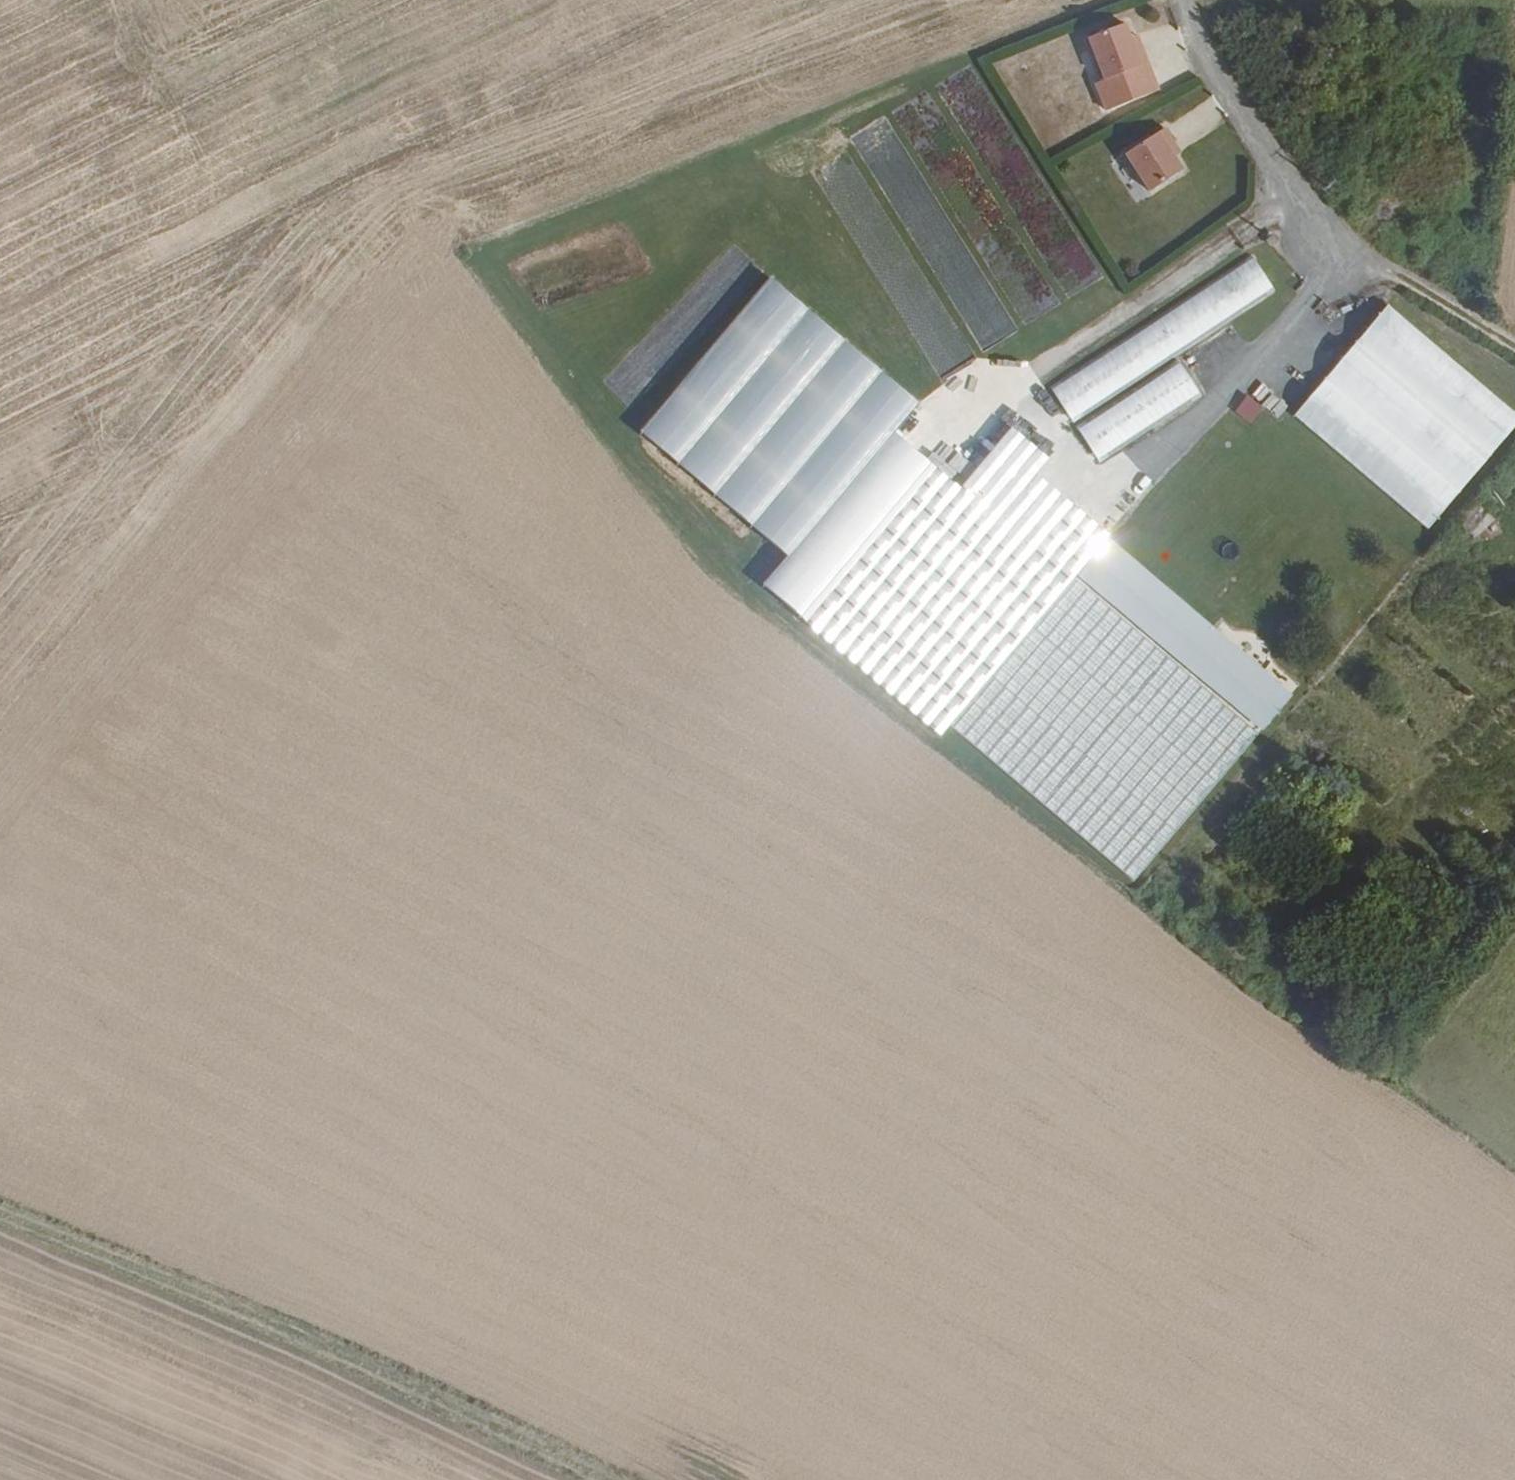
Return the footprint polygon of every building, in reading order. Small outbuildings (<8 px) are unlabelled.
[(1089,33),(1103,77),(1141,65),(1128,21),(1089,33)] [(1127,150),(1150,191),(1190,170),(1167,128),(1127,150)] [(1274,290),(1250,254),(1049,386),(1073,422),(1274,290)] [(915,399),(768,271),(635,432),(787,552),(915,399)] [(1293,415),(1427,528),(1514,424),(1514,413),(1386,305),(1293,415)] [(1200,395),(1176,360),(1076,426),(1099,462),(1200,395)] [(1251,423),(1263,405),(1245,393),(1233,411),(1251,423)] [(1076,569),(1102,539),(1106,534),(1032,472),(1045,457),(1008,425),(957,486),(932,465),(802,620),(940,737),(950,726),(1071,579),(1078,570),(1076,569)] [(1286,696),(1104,541),(1102,539),(1076,569),(1078,570),(1259,729),(1286,696)] [(1252,736),(1071,579),(950,726),(1130,881),(1252,736)]
